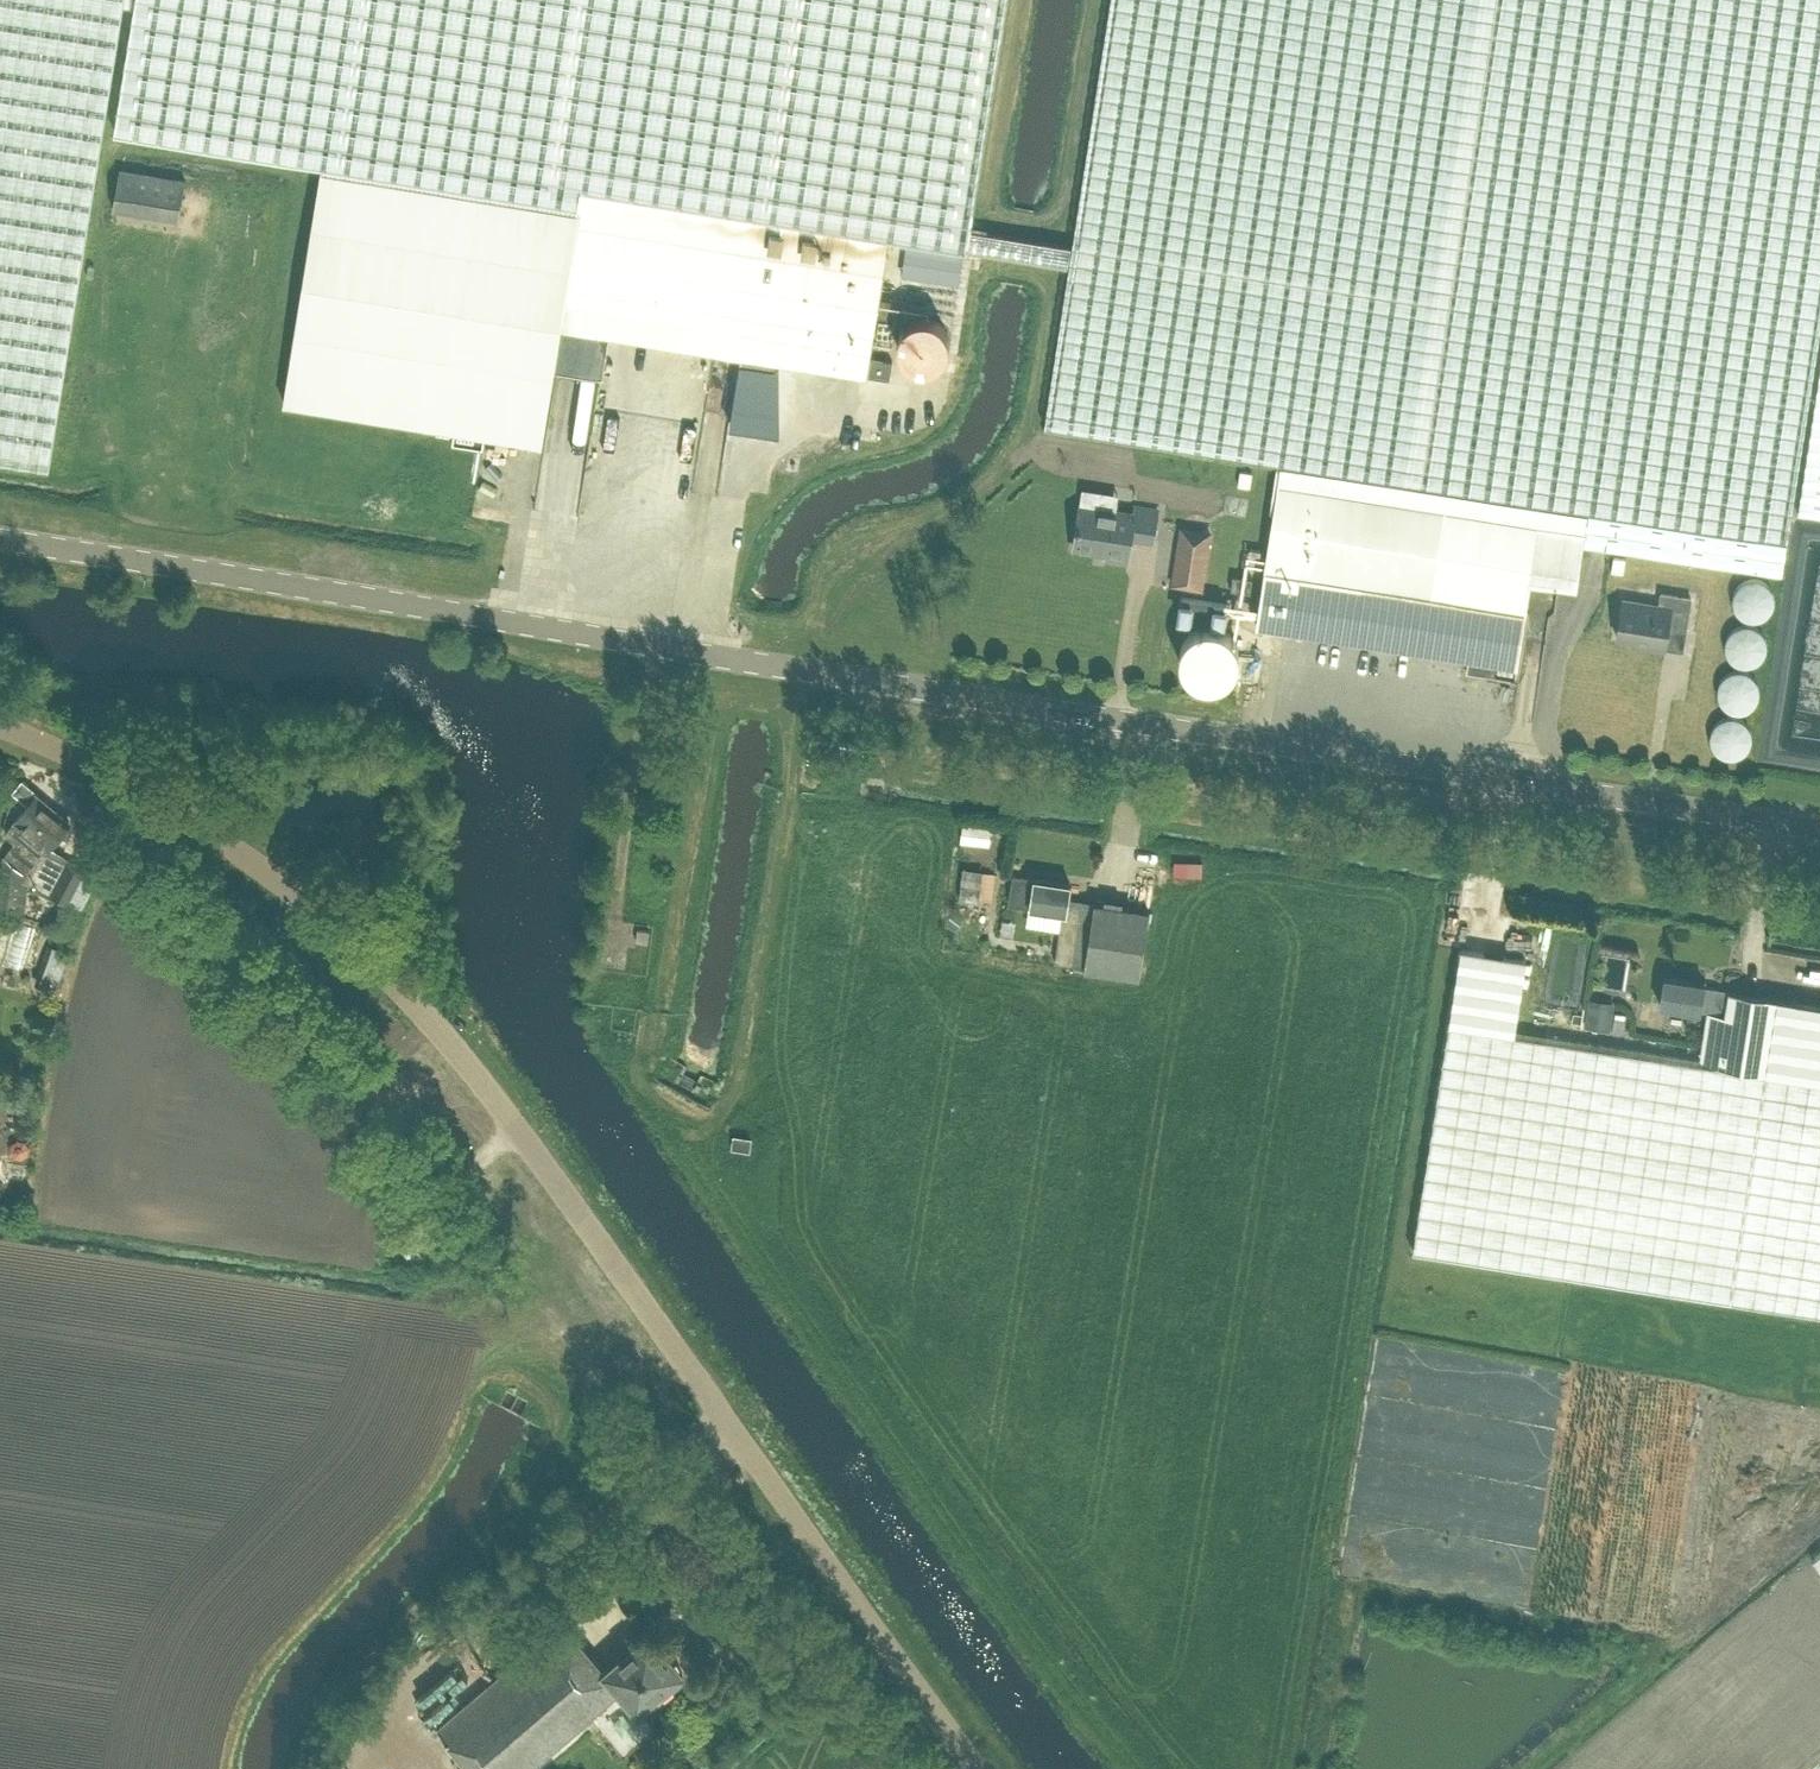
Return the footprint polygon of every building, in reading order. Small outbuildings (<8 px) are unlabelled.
[(49,465),(103,128),(123,3),(124,0),(0,0),(0,457),(49,465)] [(116,130),(127,132),(322,163),(581,205),(585,186),(889,235),(965,247),(1070,264),(1073,245),(968,228),(1005,0),(137,0),(119,111),(116,130)] [(1045,424),(1281,460),(1588,508),(1786,540),(1819,323),(1819,0),(1111,0),(1073,245),(1070,264),(1045,424)] [(114,209),(96,322),(144,330),(136,377),(283,401),(454,429),(452,442),(482,447),(484,434),(541,443),(553,367),(602,375),(609,333),(713,350),(741,354),(763,358),(776,360),(867,375),(870,355),(877,314),(889,316),(891,299),(879,297),(889,235),(585,186),(581,205),(322,163),(127,132),(121,167),(186,177),(179,219),(114,209)] [(121,167),(114,209),(179,219),(186,177),(121,167)] [(901,314),(920,366),(958,352),(939,301),(901,314)] [(1798,510),(1819,514),(1819,369),(1798,510)] [(1786,540),(1588,508),(1281,460),(1264,566),(1265,566),(1256,622),(1468,655),(1466,668),(1515,676),(1530,576),(1577,583),(1583,539),(1781,570),(1786,540)] [(1135,512),(1080,503),(1074,546),(1106,551),(1106,555),(1128,559),(1132,534),(1153,537),(1158,508),(1136,505),(1135,512)] [(1250,591),(1252,577),(1233,574),(1231,588),(1250,591)] [(1759,595),(1769,596),(1770,586),(1743,584),(1741,611),(1758,612),(1759,595)] [(1686,628),(1691,595),(1661,591),(1659,603),(1622,597),(1616,634),(1648,639),(1647,644),(1665,647),(1668,626),(1686,628)] [(1224,624),(1227,602),(1182,595),(1178,616),(1224,624)] [(83,871),(53,855),(49,847),(71,820),(37,793),(12,822),(13,823),(6,831),(16,839),(5,853),(25,872),(22,876),(67,900),(83,871)] [(992,825),(963,822),(961,842),(989,845),(992,825)] [(979,901),(983,870),(963,867),(959,899),(979,901)] [(1056,962),(1087,967),(1113,971),(1140,975),(1150,907),(1125,904),(1069,895),(1072,881),(1036,875),(1014,872),(1010,900),(1031,904),(1063,909),(1056,960),(1056,962)] [(2,878),(0,891),(0,907),(7,910),(11,881),(2,878)] [(30,958),(46,923),(17,911),(2,946),(30,958)] [(648,940),(650,929),(639,927),(637,939),(648,940)] [(1413,1251),(1727,1301),(1819,1315),(1819,1002),(1776,995),(1766,1054),(1763,1072),(1701,1062),(1514,1033),(1526,958),(1461,948),(1452,1003),(1413,1251)] [(1664,974),(1660,1002),(1699,1008),(1699,1007),(1709,1009),(1701,1062),(1763,1072),(1766,1054),(1776,995),(1743,990),(1703,984),(1704,980),(1664,974)] [(1590,1006),(1587,1025),(1610,1028),(1612,1009),(1590,1006)] [(1613,1021),(1612,1029),(1624,1031),(1625,1023),(1613,1021)] [(748,1147),(750,1137),(733,1135),(732,1144),(748,1147)] [(1506,1598),(1530,1597),(1529,1584),(1506,1585),(1506,1598)] [(564,1619),(437,1727),(473,1768),(533,1768),(622,1693),(638,1711),(685,1672),(649,1630),(605,1668),(564,1619)] [(404,1679),(421,1666),(413,1655),(395,1667),(404,1679)]
